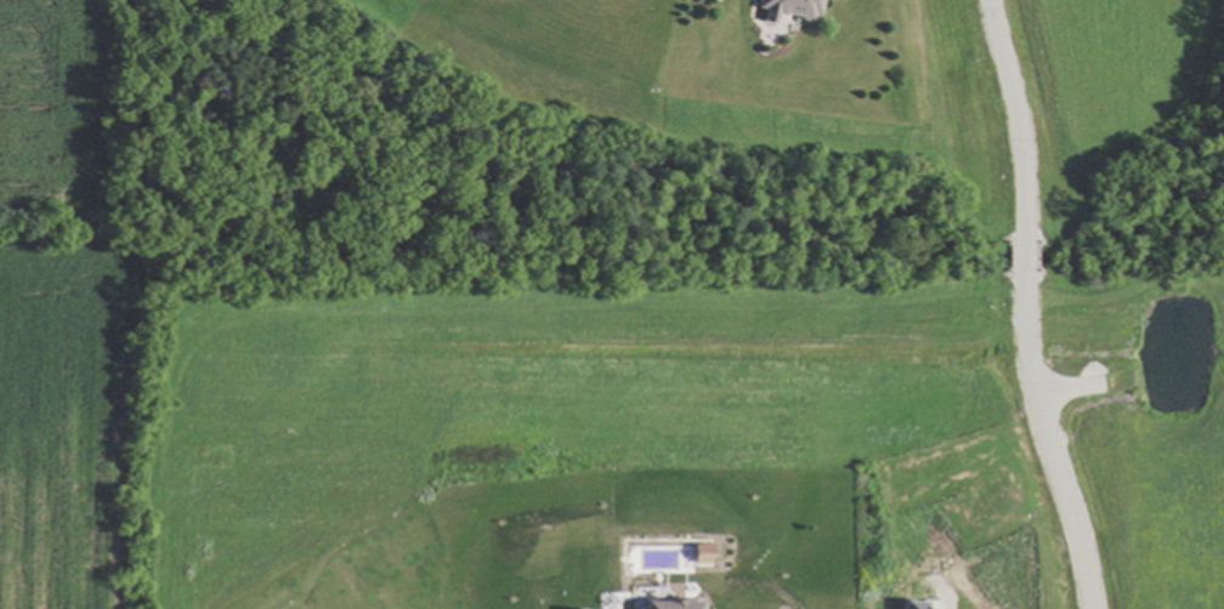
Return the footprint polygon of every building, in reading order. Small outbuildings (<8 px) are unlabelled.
[(767,12),(765,21),(775,23),(777,14),(815,21),(819,0),(755,0),(753,9),(767,12)] [(690,562),(707,562),(707,542),(691,542),(690,562)] [(638,608),(697,608),(697,599),(638,601),(638,608)] [(937,600),(900,599),(900,608),(936,608),(937,600)]
